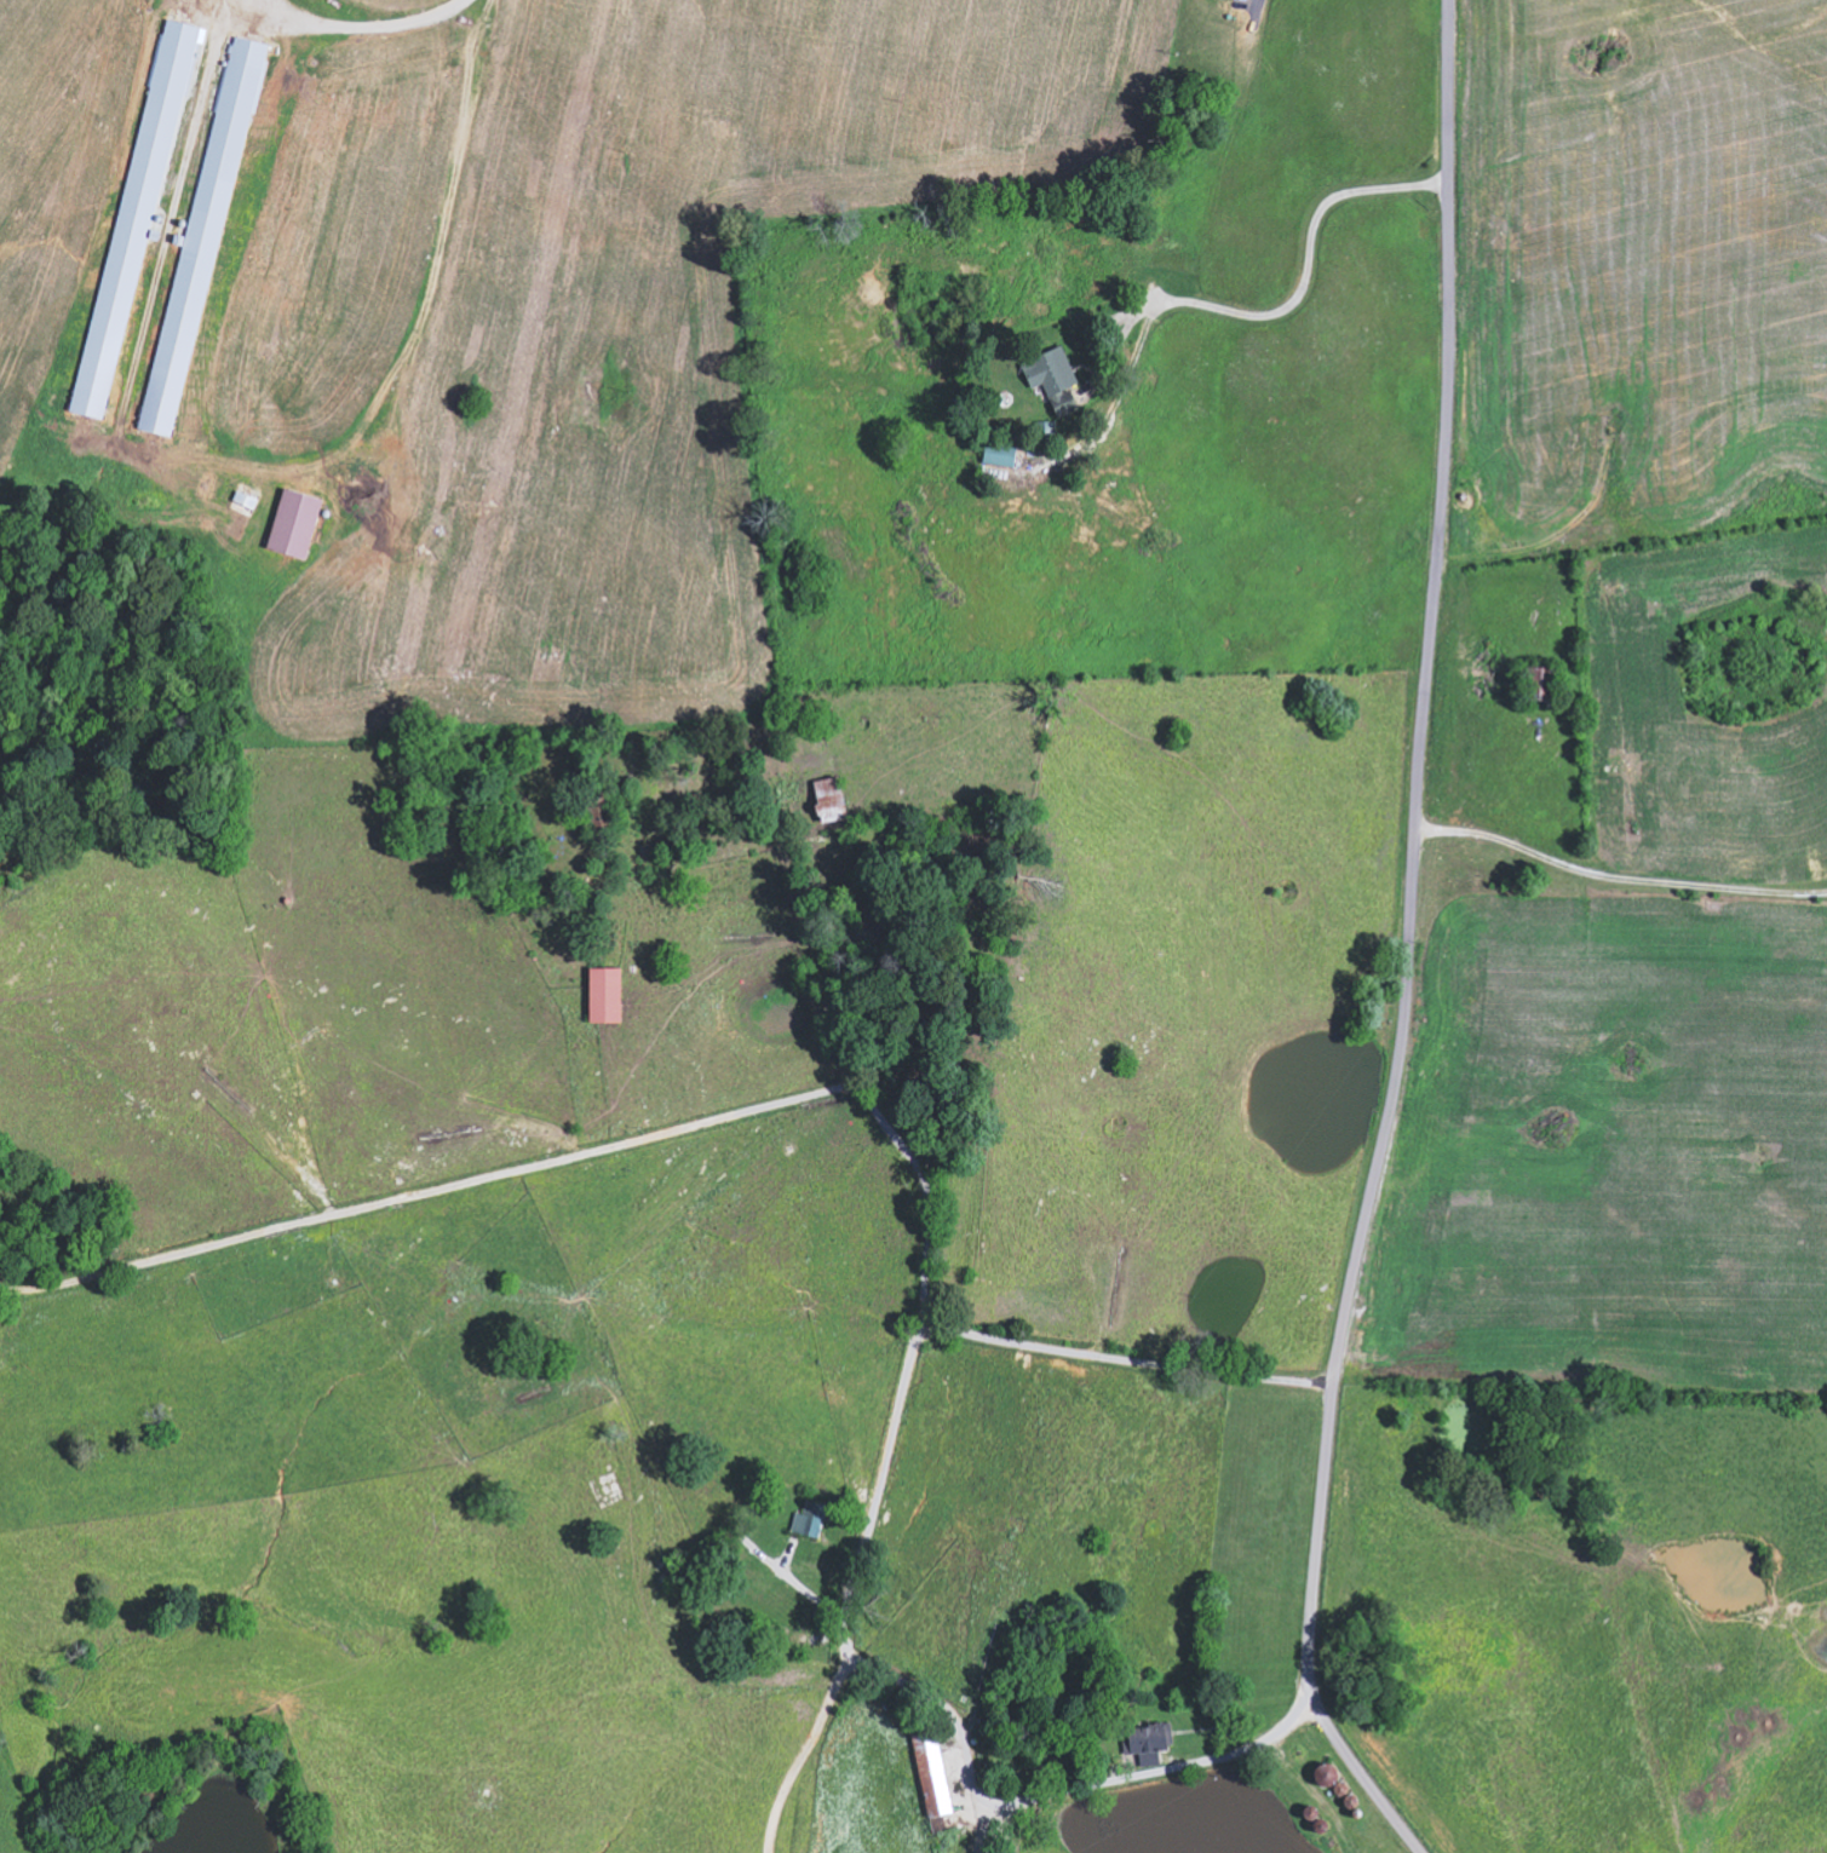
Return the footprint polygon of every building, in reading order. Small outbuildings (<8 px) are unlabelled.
[(78,413),(112,420),(190,41),(204,44),(208,27),(159,17),(78,413)] [(142,430),(181,438),(262,41),(231,35),(190,237),(177,234),(175,243),(180,245),(142,430)] [(1022,364),(1033,388),(1044,383),(1059,417),(1080,407),(1070,386),(1080,382),(1063,345),(1022,364)] [(1016,467),(1018,445),(987,442),(985,464),(1016,467)] [(269,548),(309,559),(324,498),(284,488),(269,548)] [(254,509),(258,498),(238,490),(234,501),(254,509)] [(1531,698),(1559,698),(1559,670),(1530,670),(1531,698)] [(823,823),(848,819),(842,776),(817,780),(823,823)] [(623,1023),(624,969),(592,968),(591,1022),(623,1023)] [(796,1513),(793,1535),(822,1538),(826,1504),(807,1502),(805,1514),(796,1513)] [(1174,1749),(1172,1725),(1131,1728),(1133,1755),(1141,1754),(1142,1767),(1161,1766),(1160,1750),(1174,1749)] [(954,1814),(940,1731),(914,1735),(928,1818),(954,1814)]
